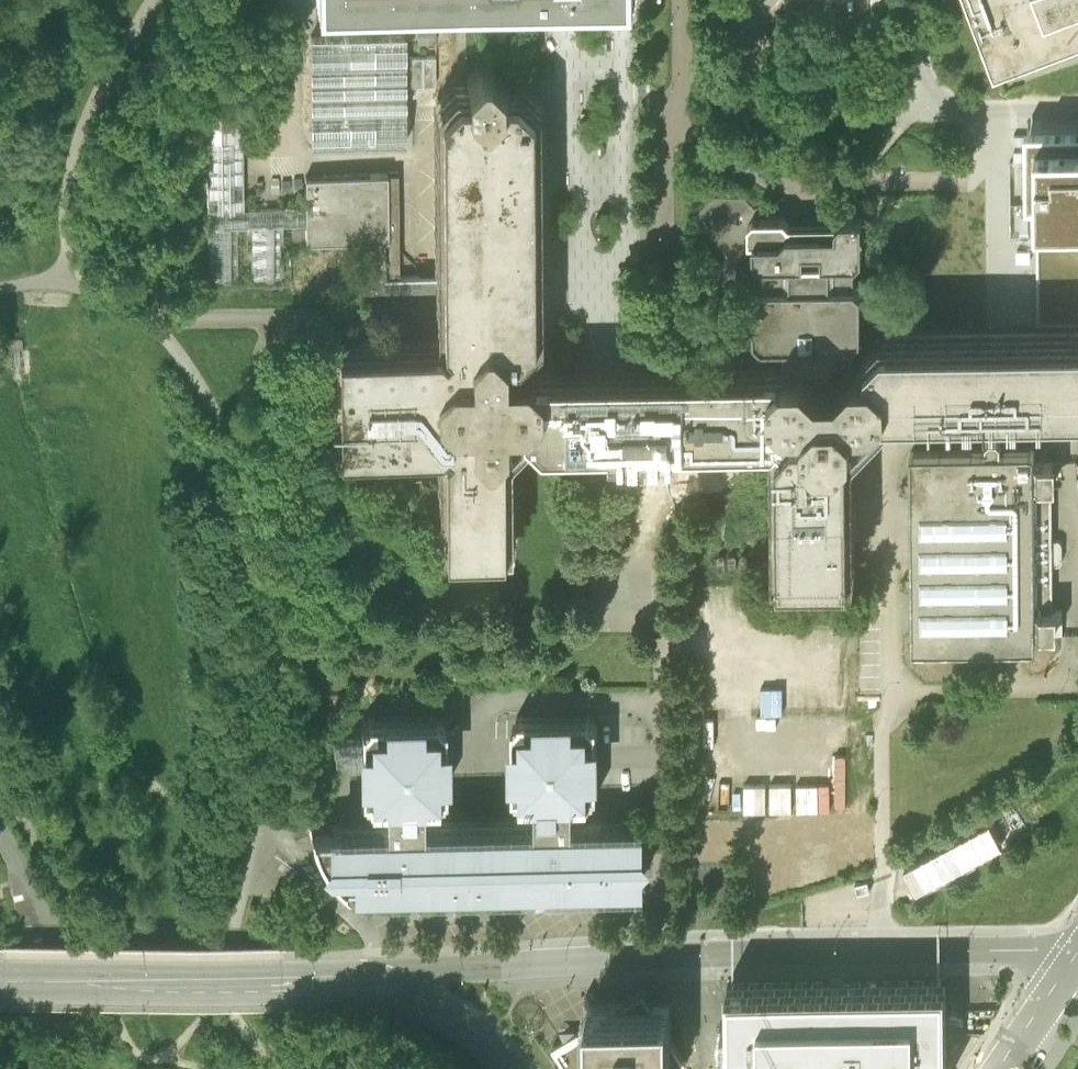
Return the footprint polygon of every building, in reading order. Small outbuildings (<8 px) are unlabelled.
[(995,69),(1002,67),(1019,60),(1077,38),(1077,0),(969,0),(995,69)] [(406,36),(310,36),(309,146),(414,147),(413,88),(436,88),(435,58),(407,59),(406,36)] [(516,414),(530,414),(536,414),(551,400),(550,380),(541,370),(536,365),(516,365),(516,351),(525,351),(542,334),(542,310),(540,107),(523,90),(514,90),(514,77),(500,63),(479,63),(465,77),(465,91),(455,91),(439,108),(440,276),(385,276),(385,278),(387,278),(387,310),(387,340),(335,341),(337,442),(423,441),(437,441),(443,435),(447,439),(441,446),(442,495),(442,546),(513,546),(512,439),(516,435),(516,414)] [(307,243),(305,203),(246,201),(245,99),(207,100),(209,273),(288,278),(288,243),(307,243)] [(1024,130),(1026,204),(1036,204),(1037,326),(1077,325),(1077,129),(1024,130)] [(305,203),(307,243),(388,243),(387,173),(305,172),(305,203)] [(541,370),(550,380),(551,400),(536,414),(530,414),(531,423),(548,440),(589,440),(598,440),(607,440),(621,440),(642,440),(723,439),(775,438),(780,433),(782,435),(784,437),(779,442),(780,572),(850,571),(849,437),(854,431),(854,421),(854,412),(873,411),(879,406),(1077,404),(1077,334),(884,336),(867,352),(867,362),(853,363),(853,342),(861,334),(861,329),(861,290),(854,284),(854,261),(856,261),(862,254),(862,234),(865,231),(862,229),(861,217),(840,217),(836,223),(826,223),(809,223),(789,223),(785,217),(753,218),(748,223),(748,242),(753,241),(753,248),(753,256),(760,262),(760,286),(752,291),(753,335),(762,344),(784,343),(784,354),(784,359),(784,364),(779,369),(641,369),(598,370),(541,370)] [(985,451),(909,452),(911,634),(911,650),(1006,649),(1036,649),(1036,634),(1063,634),(1062,611),(1054,611),(1053,565),(1058,565),(1062,562),(1062,543),(1059,540),(1053,541),(1052,487),(1056,487),(1056,463),(1034,463),(1033,450),(1027,450),(1001,451),(1001,440),(997,437),(989,437),(985,441),(985,451)] [(362,722),(360,722),(360,776),(360,792),(363,792),(367,797),(367,799),(384,799),(384,811),(384,824),(332,824),(332,828),(312,828),(311,822),(309,821),(308,823),(311,832),(315,843),(321,856),(332,870),(345,883),(347,882),(347,881),(343,878),(343,876),(356,876),(356,881),(524,880),(537,880),(554,880),(570,880),(641,879),(641,822),(575,822),(574,810),(575,797),(591,797),(591,795),(595,790),(598,790),(597,720),(595,720),(590,716),(590,713),(521,714),(521,717),(516,721),(514,721),(514,791),(517,791),(521,795),(521,798),(538,798),(538,823),(421,823),(421,798),(437,798),(437,796),(442,792),(444,791),(444,776),(444,722),(441,722),(437,717),(437,715),(367,715),(367,718),(362,722)] [(554,880),(537,880),(537,903),(570,884),(570,880),(554,880)] [(727,982),(728,1068),(947,1068),(946,1043),(946,1016),(946,980),(836,981),(727,982)] [(588,1003),(588,1020),(581,1024),(567,1032),(553,1041),(560,1053),(567,1064),(569,1068),(672,1068),(687,1060),(669,1029),(669,1003),(660,1003),(653,1003),(644,987),(616,1004),(606,1003),(588,1003)] [(561,1024),(567,1032),(581,1024),(561,1024)]
